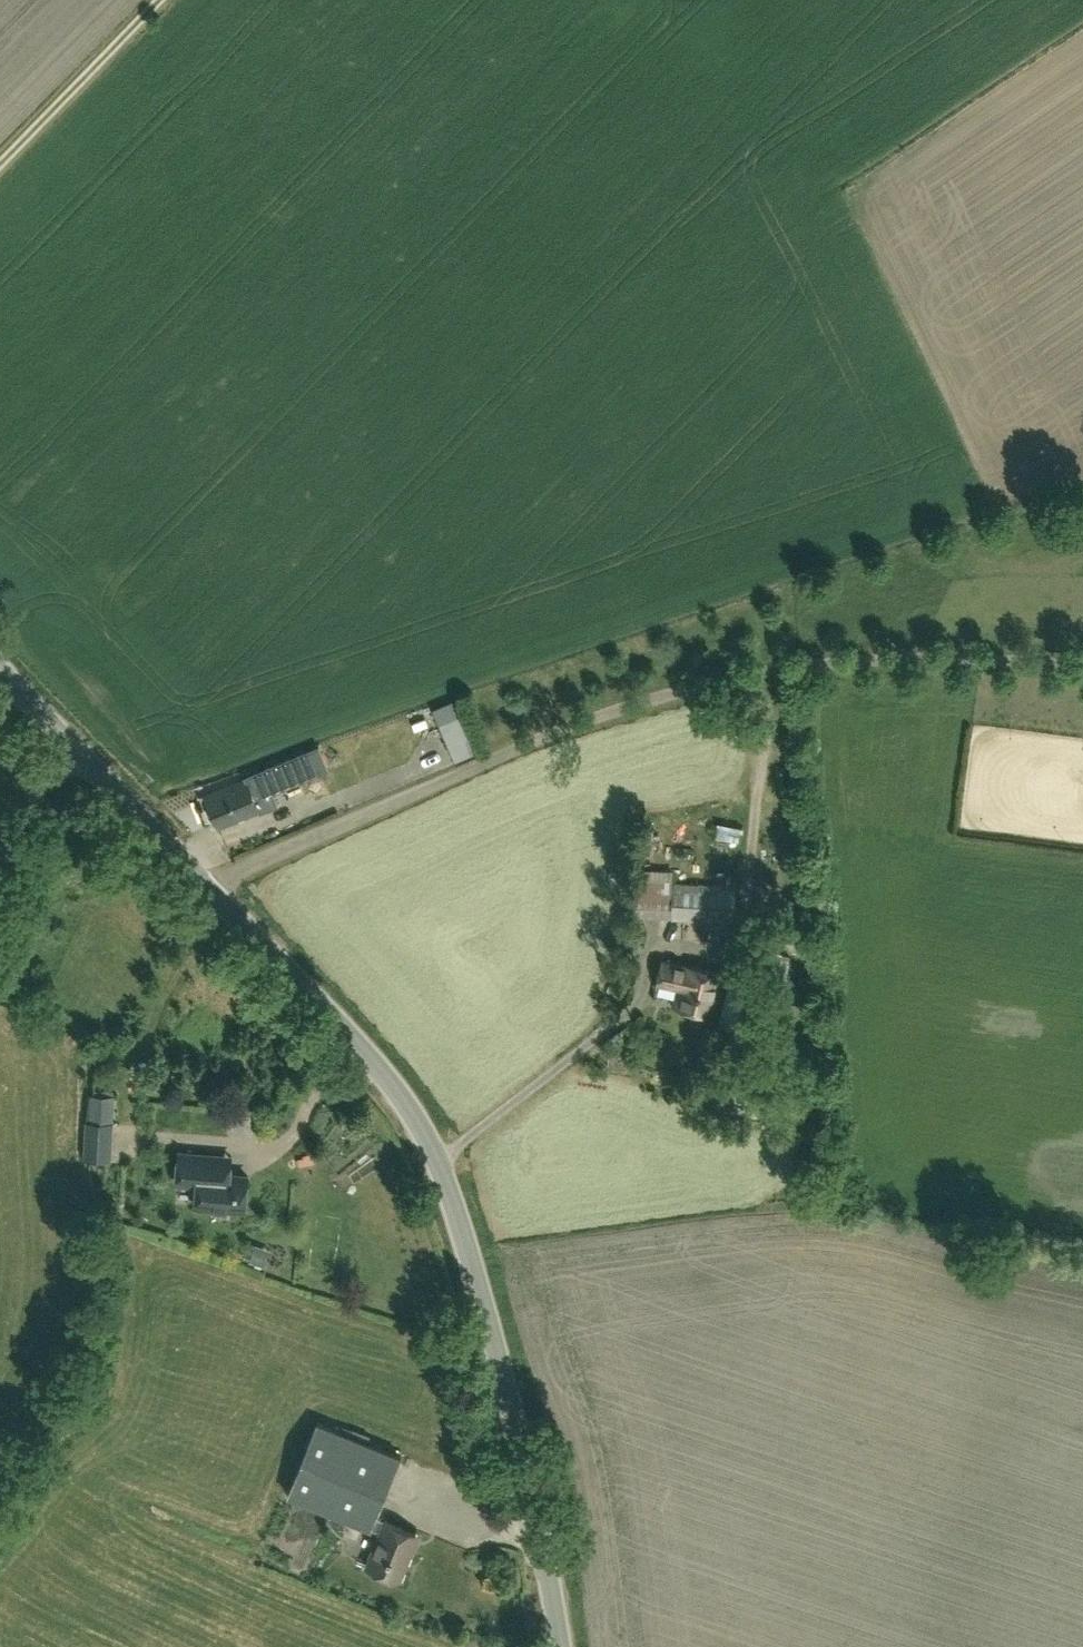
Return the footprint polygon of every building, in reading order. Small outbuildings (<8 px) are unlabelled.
[(205,794),(219,828),(261,811),(255,796),(320,768),(311,748),(247,776),(205,794)] [(711,823),(710,838),(736,839),(736,823),(711,823)] [(737,885),(638,880),(636,917),(735,922),(737,885)] [(740,948),(733,976),(759,983),(766,955),(740,948)] [(689,966),(663,961),(659,984),(680,988),(676,1008),(717,1016),(726,973),(689,966)] [(731,982),(722,1022),(745,1028),(755,987),(731,982)] [(88,1119),(86,1154),(113,1157),(116,1102),(92,1099),(88,1119)] [(231,1175),(232,1157),(181,1153),(178,1183),(199,1185),(198,1206),(246,1210),(249,1176),(231,1175)] [(382,1531),(368,1565),(401,1578),(420,1533),(378,1516),(401,1454),(318,1422),(289,1495),(382,1531)]
